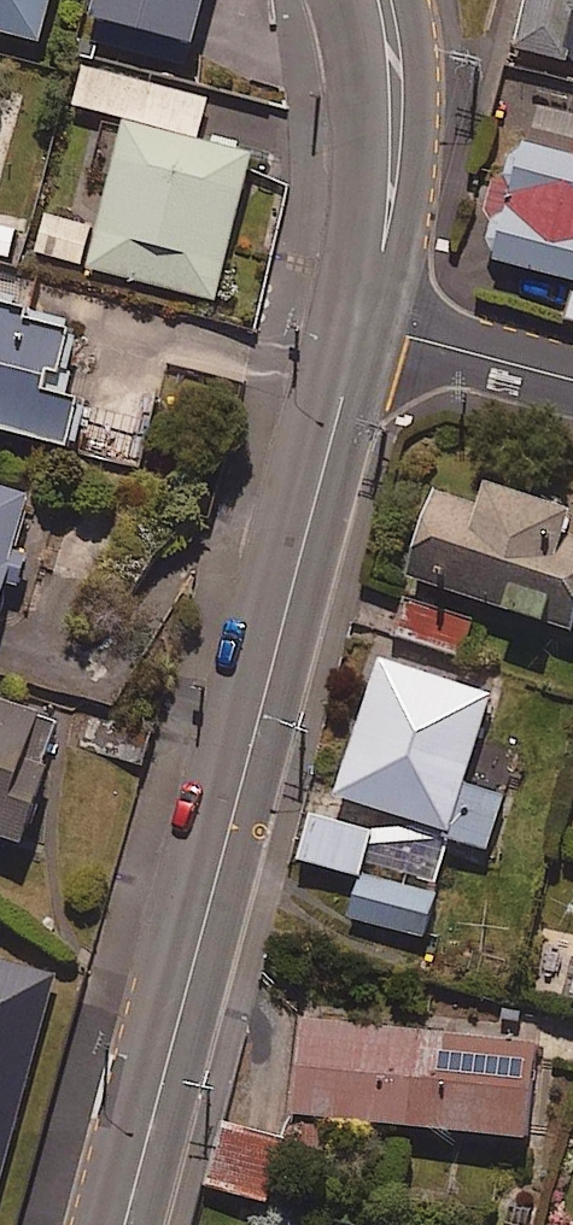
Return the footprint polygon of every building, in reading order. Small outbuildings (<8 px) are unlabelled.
[(41,37),(53,0),(0,0),(0,24),(41,37)] [(88,35),(189,63),(207,0),(98,0),(88,35)] [(508,46),(572,64),(572,0),(521,0),(508,46)] [(209,95),(86,63),(76,101),(129,115),(90,263),(203,293),(242,144),(199,133),(209,95)] [(528,99),(482,250),(572,277),(572,112),(528,99)] [(91,224),(45,210),(35,246),(80,260),(91,224)] [(66,363),(78,319),(0,297),(0,423),(72,443),(87,388),(52,378),(57,361),(66,363)] [(92,371),(87,388),(72,443),(140,462),(160,390),(92,371)] [(493,471),(485,500),(439,487),(414,574),(572,620),(572,536),(570,535),(572,523),(572,494),(493,471)] [(0,475),(0,629),(40,486),(0,475)] [(354,911),(422,933),(454,833),(490,845),(508,789),(468,776),(496,687),(385,652),(342,789),(322,783),(300,853),(365,875),(354,911)] [(0,693),(0,825),(31,833),(65,710),(0,693)] [(541,1038),(306,1010),(295,1106),(530,1134),(541,1038)] [(283,1141),(225,1126),(210,1184),(268,1199),(283,1141)]
